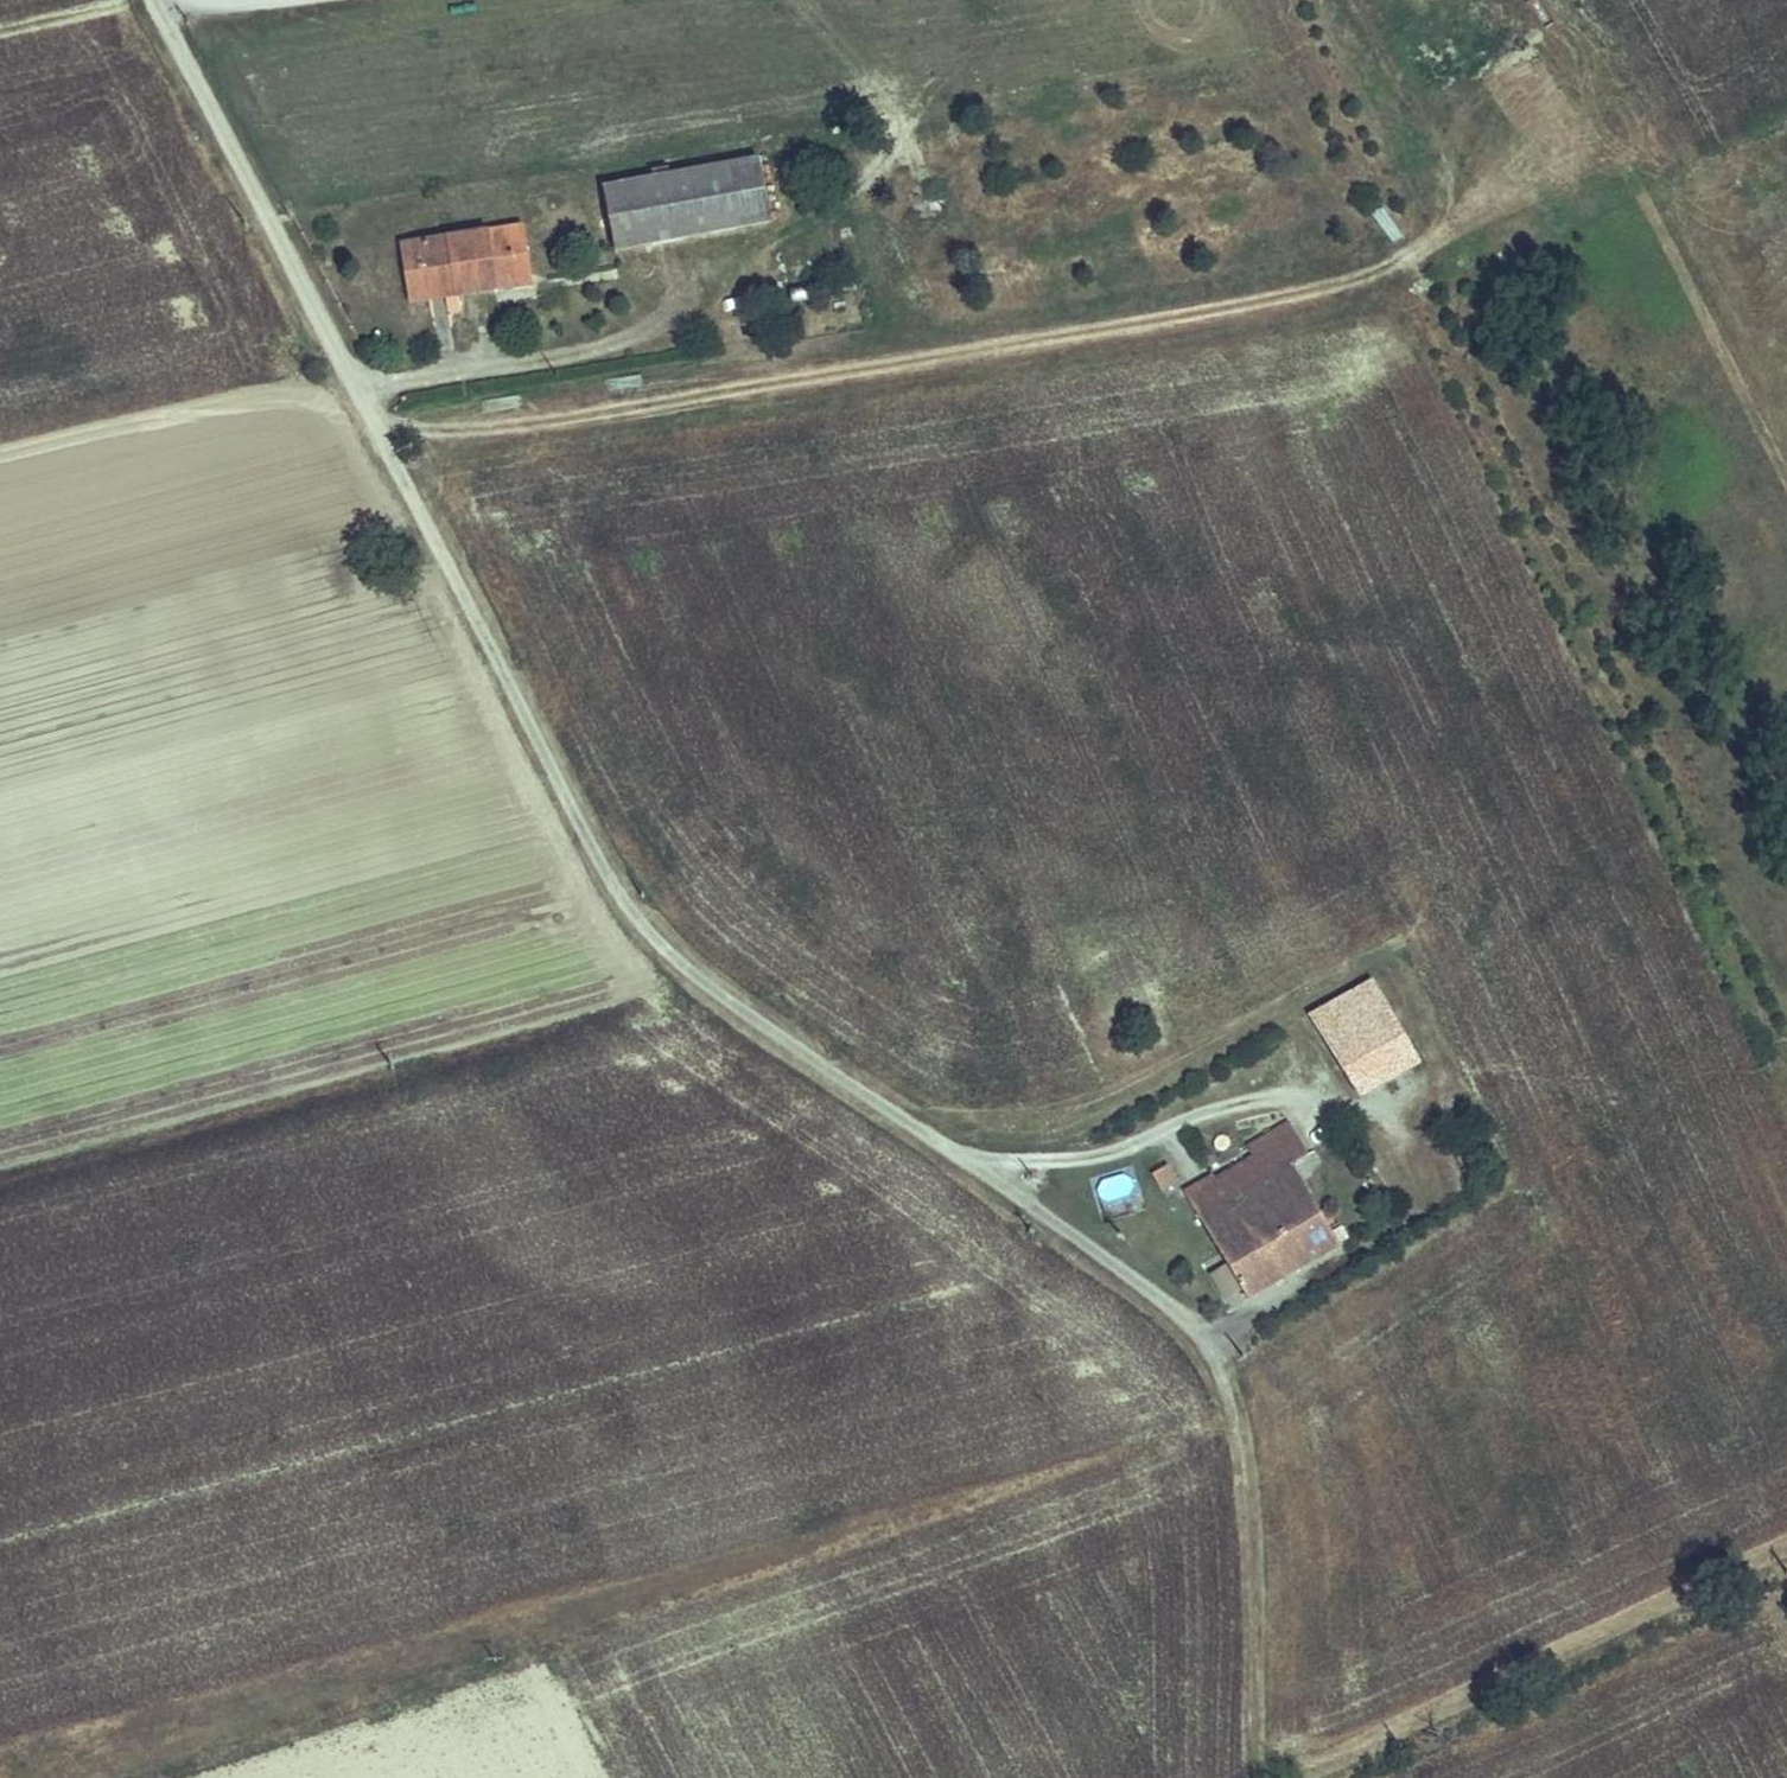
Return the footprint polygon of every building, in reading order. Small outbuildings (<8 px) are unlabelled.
[(770,149),(609,181),(622,245),(781,214),(770,149)] [(529,225),(407,247),(416,295),(459,287),(460,295),(461,298),(524,287),(522,279),(538,276),(529,225)] [(1376,982),(1311,1019),(1355,1094),(1419,1057),(1376,982)] [(1256,1153),(1216,1176),(1213,1172),(1183,1190),(1245,1294),(1336,1241),(1317,1207),(1297,1219),(1269,1171),(1289,1159),(1306,1149),(1288,1119),(1249,1141),(1256,1153)] [(1289,1159),(1269,1171),(1297,1219),(1317,1207),(1289,1159)]
